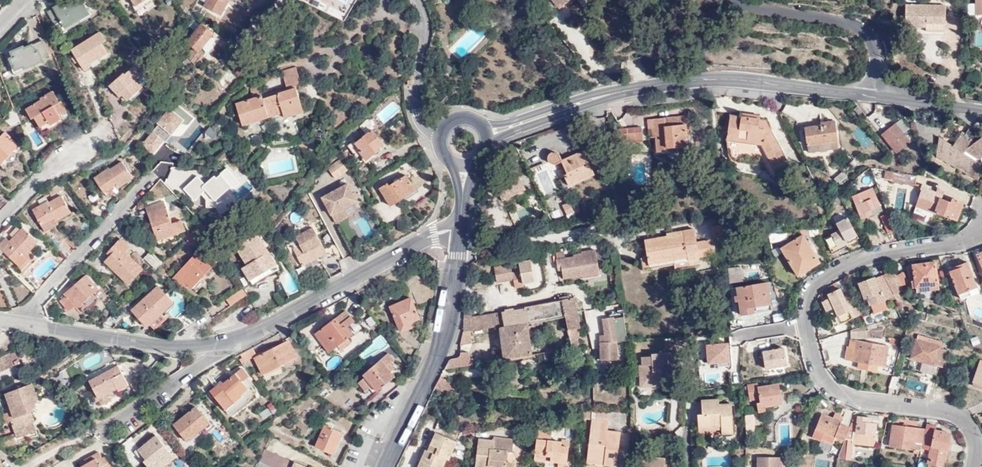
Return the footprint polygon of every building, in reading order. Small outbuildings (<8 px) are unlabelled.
[(221,14),(229,0),(205,0),(203,4),(221,14)] [(945,29),(946,3),(906,2),(905,24),(926,25),(926,29),(945,29)] [(91,17),(89,13),(79,20),(81,23),(91,17)] [(213,34),(201,24),(184,42),(191,48),(183,56),(192,64),(200,56),(196,52),(213,34)] [(100,44),(105,40),(100,32),(71,51),(84,72),(91,68),(89,64),(106,53),(100,44)] [(23,70),(43,61),(42,58),(48,55),(42,40),(24,48),(23,46),(11,52),(14,57),(11,58),(16,69),(22,67),(23,70)] [(293,65),(280,69),(286,89),(262,97),(258,86),(249,89),(252,98),(234,104),(241,125),(282,111),(283,115),(302,109),(294,82),(298,81),(293,65)] [(108,86),(113,92),(115,90),(120,96),(125,102),(141,88),(134,79),(139,75),(133,67),(124,74),(123,73),(108,86)] [(35,117),(40,126),(50,120),(53,125),(62,119),(59,115),(66,111),(61,101),(59,102),(52,92),(40,99),(41,100),(26,109),(32,118),(35,117)] [(19,124),(13,107),(3,118),(12,126),(19,124)] [(156,150),(183,119),(169,108),(143,139),(156,150)] [(50,120),(40,126),(43,131),(46,132),(69,118),(69,116),(66,111),(59,115),(62,119),(53,125),(50,120)] [(774,172),(788,165),(764,119),(757,118),(757,115),(740,113),(740,116),(729,114),(726,140),(760,143),(774,172)] [(655,136),(655,137),(656,152),(667,151),(667,148),(686,146),(684,117),(653,119),(654,132),(657,131),(657,136),(655,136)] [(652,137),(655,137),(655,136),(657,136),(657,131),(654,132),(653,119),(647,120),(648,129),(651,128),(652,137)] [(808,152),(837,148),(833,121),(818,123),(819,125),(805,127),(808,152)] [(897,154),(911,141),(895,122),(881,135),(897,154)] [(620,143),(642,141),(641,127),(618,129),(620,143)] [(865,148),(873,142),(862,127),(854,133),(865,148)] [(360,154),(364,160),(378,149),(376,146),(381,142),(371,128),(354,142),(353,141),(347,145),(357,156),(360,154)] [(981,152),(981,135),(975,130),(967,128),(963,134),(959,132),(952,141),(956,143),(953,147),(950,145),(947,144),(935,143),(934,156),(943,157),(943,161),(951,162),(951,165),(955,168),(968,169),(967,175),(977,176),(979,163),(973,159),(975,157),(981,152)] [(29,134),(36,146),(42,143),(35,131),(29,134)] [(19,146),(6,133),(0,139),(0,166),(19,146)] [(567,184),(593,173),(583,149),(562,159),(560,153),(556,151),(551,150),(548,152),(546,156),(547,160),(552,163),(557,163),(567,184)] [(340,160),(328,168),(335,178),(348,170),(340,160)] [(93,178),(102,192),(114,185),(116,188),(131,179),(121,162),(108,171),(107,169),(93,178)] [(542,194),(553,190),(543,163),(533,167),(542,194)] [(182,187),(198,206),(204,200),(208,205),(238,180),(225,165),(203,183),(196,175),(182,187)] [(183,187),(190,178),(175,166),(165,179),(173,186),(176,181),(183,187)] [(883,178),(891,179),(892,171),(884,170),(883,178)] [(914,184),(915,175),(892,171),(891,179),(891,181),(914,184)] [(386,183),(379,187),(391,204),(414,189),(405,174),(387,185),(386,183)] [(62,187),(59,182),(47,188),(49,194),(62,187)] [(348,183),(323,197),(326,202),(329,200),(331,204),(328,206),(332,214),(344,207),(358,200),(348,183)] [(956,220),(961,204),(951,199),(949,203),(940,200),(942,193),(937,190),(935,193),(926,189),(926,188),(919,185),(917,190),(920,192),(914,209),(933,217),(936,212),(956,220)] [(860,219),(871,215),(869,211),(879,206),(872,188),(851,197),(860,219)] [(897,189),(896,209),(903,209),(904,189),(897,189)] [(839,192),(826,206),(828,218),(844,199),(839,192)] [(46,231),(54,225),(51,219),(54,216),(56,219),(70,209),(59,194),(47,202),(46,200),(31,211),(46,231)] [(178,199),(174,195),(164,197),(165,203),(178,199)] [(562,205),(567,216),(580,210),(575,199),(562,205)] [(156,241),(184,232),(180,221),(170,224),(163,203),(145,208),(156,241)] [(524,216),(533,212),(531,206),(521,209),(524,216)] [(869,211),(871,215),(881,211),(879,206),(869,211)] [(301,207),(288,213),(294,228),(308,221),(301,207)] [(349,216),(344,207),(332,214),(337,222),(349,216)] [(858,238),(846,217),(835,222),(838,229),(830,233),(831,234),(823,238),(831,254),(847,246),(846,244),(858,238)] [(887,232),(893,230),(889,219),(882,221),(887,232)] [(192,247),(207,230),(200,223),(185,240),(192,247)] [(712,239),(723,238),(721,225),(710,226),(712,239)] [(2,251),(19,268),(27,259),(17,249),(20,247),(25,252),(26,251),(36,241),(21,227),(7,241),(4,238),(0,242),(0,253),(2,251)] [(314,227),(296,237),(301,246),(294,249),(303,266),(320,257),(318,254),(326,249),(314,227)] [(712,255),(710,241),(696,243),(694,229),(666,233),(666,237),(643,240),(646,257),(637,258),(639,271),(672,265),(672,271),(690,269),(689,260),(699,258),(699,257),(712,255)] [(803,235),(812,230),(800,229),(786,232),(770,233),(771,242),(784,241),(800,232),(803,235)] [(891,242),(898,241),(893,230),(887,232),(891,242)] [(255,234),(235,247),(247,265),(242,268),(250,281),(274,265),(255,234)] [(819,263),(802,234),(780,247),(797,276),(819,263)] [(103,260),(127,284),(141,270),(124,252),(128,249),(119,239),(105,252),(108,255),(103,260)] [(68,258),(74,251),(63,241),(57,247),(68,258)] [(31,256),(26,251),(25,252),(20,247),(17,249),(27,259),(31,256)] [(172,278),(181,288),(185,284),(191,289),(216,263),(201,248),(172,278)] [(562,269),(564,278),(582,275),(581,269),(585,268),(586,274),(599,272),(596,250),(582,252),(583,254),(574,256),(575,257),(557,260),(558,270),(562,269)] [(156,270),(162,264),(150,253),(144,259),(156,270)] [(514,279),(516,288),(524,287),(523,284),(535,281),(531,261),(520,263),(521,271),(513,273),(514,279)] [(914,286),(937,284),(934,262),(912,265),(914,286)] [(966,262),(948,269),(957,294),(976,287),(966,262)] [(495,268),(498,283),(514,279),(513,273),(511,265),(495,268)] [(581,269),(582,275),(583,278),(600,275),(599,272),(586,274),(585,268),(581,269)] [(892,271),(882,275),(890,291),(893,295),(902,290),(901,287),(895,276),(892,271)] [(902,273),(895,276),(901,287),(907,284),(902,273)] [(96,289),(84,275),(62,293),(64,296),(59,300),(66,309),(72,304),(74,307),(96,289)] [(862,319),(866,327),(868,326),(876,324),(888,320),(884,310),(887,308),(885,303),(881,294),(890,291),(882,275),(874,278),(873,276),(857,283),(864,299),(866,299),(873,314),(862,319)] [(741,315),(771,311),(768,283),(738,286),(741,315)] [(160,314),(172,303),(157,286),(144,297),(140,293),(135,298),(139,302),(130,311),(146,327),(149,324),(154,329),(165,319),(160,314)] [(834,308),(841,324),(860,316),(850,293),(843,296),(840,288),(826,294),(828,298),(821,301),(825,311),(826,311),(834,308)] [(246,296),(242,289),(225,300),(230,307),(246,296)] [(881,294),(885,303),(895,299),(893,295),(890,291),(881,294)] [(401,332),(411,328),(409,321),(416,318),(419,317),(410,297),(390,307),(401,332)] [(463,330),(470,329),(499,325),(502,350),(494,351),(494,354),(492,354),(492,361),(530,355),(526,329),(566,323),(570,348),(578,347),(577,335),(578,327),(572,298),(523,305),(524,308),(463,317),(463,330)] [(833,327),(841,324),(834,308),(826,311),(833,327)] [(353,322),(345,310),(315,334),(328,351),(337,344),(341,349),(350,343),(346,337),(352,333),(347,326),(353,322)] [(601,336),(601,361),(618,360),(617,342),(627,341),(627,338),(624,317),(614,319),(614,317),(603,319),(606,335),(601,336)] [(409,321),(411,328),(419,324),(416,318),(409,321)] [(868,337),(884,338),(884,328),(876,328),(868,328),(868,337)] [(460,343),(459,346),(471,344),(470,329),(463,330),(460,343)] [(942,342),(917,334),(910,358),(941,368),(946,351),(940,349),(942,342)] [(878,366),(885,367),(889,346),(851,339),(850,348),(848,348),(845,360),(859,362),(872,364),(878,366)] [(287,340),(256,355),(254,357),(263,374),(296,356),(287,340)] [(729,341),(704,342),(706,363),(730,362),(729,341)] [(252,346),(239,353),(241,357),(243,360),(253,355),(255,353),(252,346)] [(784,346),(761,348),(763,368),(786,365),(784,346)] [(11,354),(13,359),(12,360),(14,365),(19,362),(15,352),(11,354)] [(393,360),(387,352),(363,373),(364,375),(357,380),(364,389),(358,394),(364,402),(394,376),(390,371),(393,368),(389,363),(393,360)] [(544,361),(553,360),(552,352),(543,353),(544,361)] [(14,365),(12,360),(13,359),(11,354),(10,353),(0,358),(0,371),(14,365)] [(444,369),(483,363),(483,358),(470,360),(469,353),(460,353),(458,357),(454,358),(450,359),(444,369)] [(678,371),(678,369),(675,369),(674,353),(652,355),(652,356),(642,357),(642,365),(640,366),(639,366),(639,373),(642,373),(643,383),(651,387),(668,386),(669,383),(674,385),(674,381),(678,371)] [(980,360),(973,381),(981,384),(981,360),(980,360)] [(858,368),(877,372),(878,366),(872,364),(859,362),(858,368)] [(110,401),(106,394),(117,389),(118,391),(128,385),(118,366),(89,382),(94,391),(87,394),(93,405),(99,402),(101,405),(110,401)] [(244,380),(247,377),(241,368),(222,383),(221,381),(209,391),(224,409),(242,395),(240,393),(247,388),(249,387),(244,380)] [(62,370),(56,378),(65,383),(70,376),(62,370)] [(895,370),(890,386),(897,389),(902,373),(895,370)] [(640,388),(651,387),(643,383),(642,373),(639,373),(640,388)] [(144,377),(130,384),(137,396),(150,389),(144,377)] [(253,384),(247,377),(244,380),(249,387),(253,384)] [(446,393),(451,383),(440,377),(435,388),(446,393)] [(33,383),(7,392),(13,411),(4,414),(7,422),(12,420),(14,427),(13,428),(14,429),(33,422),(35,421),(32,412),(38,398),(33,383)] [(761,399),(761,403),(758,403),(759,412),(767,411),(766,406),(782,404),(780,384),(759,387),(759,383),(748,384),(751,401),(761,399)] [(242,395),(224,409),(229,415),(246,401),(245,400),(252,394),(247,388),(240,393),(242,395)] [(720,424),(720,432),(733,431),(730,403),(718,403),(718,399),(701,400),(702,412),(698,412),(699,426),(720,424)] [(186,439),(209,421),(196,406),(174,424),(186,439)] [(597,410),(596,420),(609,422),(610,412),(597,410)] [(836,413),(834,418),(843,422),(845,417),(836,413)] [(834,443),(835,440),(837,437),(844,440),(849,427),(842,424),(843,422),(834,418),(823,414),(814,437),(822,440),(822,439),(834,443)] [(746,416),(747,435),(755,434),(754,415),(753,415),(746,416)] [(854,444),(875,446),(878,424),(872,423),(873,418),(856,416),(851,428),(846,441),(844,444),(839,458),(851,460),(852,460),(854,444)] [(592,420),(588,456),(606,458),(605,464),(617,466),(621,433),(608,431),(609,422),(596,420),(592,420)] [(33,422),(14,429),(15,433),(17,437),(36,430),(33,422)] [(934,425),(925,423),(925,424),(924,428),(921,448),(929,449),(927,463),(943,466),(949,434),(933,430),(934,425)] [(332,453),(341,432),(324,424),(315,446),(332,453)] [(699,434),(720,432),(720,424),(699,426),(699,434)] [(921,448),(924,428),(892,425),(889,446),(920,450),(921,448)] [(535,455),(550,457),(549,461),(558,462),(557,466),(566,466),(568,448),(560,447),(561,442),(550,441),(551,432),(538,431),(535,455)] [(15,433),(0,437),(0,439),(2,446),(7,449),(29,443),(28,438),(27,438),(18,441),(17,437),(15,433)] [(445,460),(447,461),(456,442),(436,433),(433,440),(430,445),(428,444),(426,449),(424,448),(421,455),(423,456),(420,460),(417,466),(416,466),(415,466),(442,466),(445,460)] [(173,456),(155,434),(138,449),(146,459),(144,461),(149,466),(161,466),(173,456)] [(513,464),(506,464),(507,453),(513,453),(514,441),(494,439),(494,441),(478,439),(475,466),(513,466),(513,464)] [(265,448),(256,466),(306,466),(265,448)] [(106,455),(102,458),(99,452),(84,460),(86,463),(81,466),(82,466),(113,466),(106,455)] [(642,466),(664,466),(664,465),(665,458),(643,456),(642,466)] [(781,458),(757,457),(756,466),(781,466),(781,458)]
